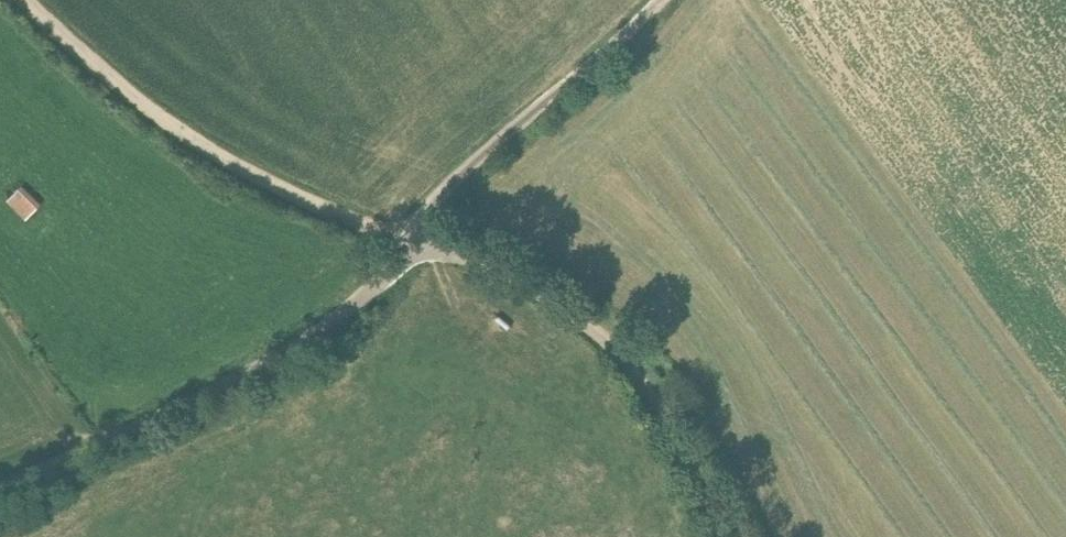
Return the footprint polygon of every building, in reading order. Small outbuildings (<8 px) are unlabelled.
[(25,182),(9,199),(29,217),(45,200),(25,182)]
